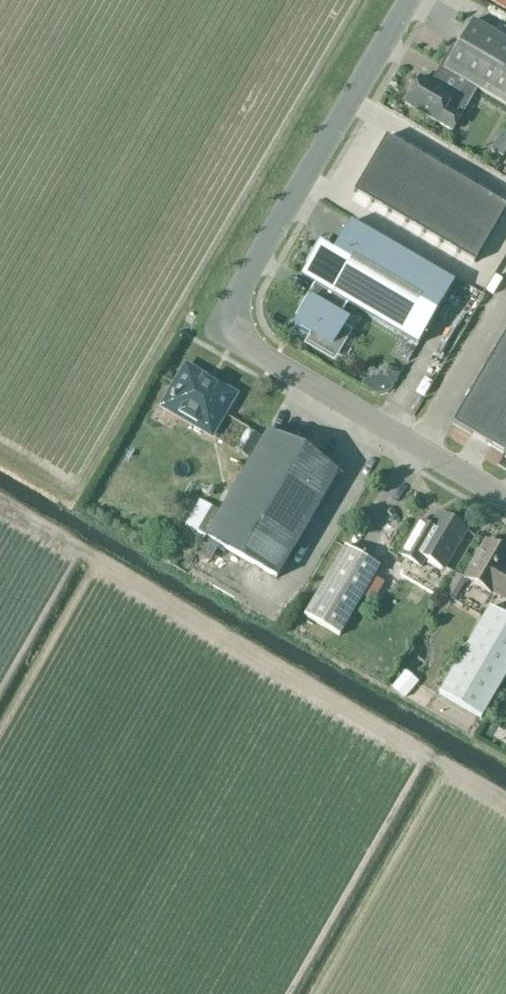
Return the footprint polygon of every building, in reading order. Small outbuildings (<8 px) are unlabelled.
[(505,10),(505,0),(489,0),(505,10)] [(406,104),(453,132),(478,90),(505,107),(505,41),(472,22),(456,49),(453,47),(440,68),(463,81),(453,97),(421,79),(406,104)] [(505,132),(501,130),(490,151),(503,158),(505,153),(505,133),(505,132)] [(387,137),(370,165),(388,175),(404,147),(387,137)] [(404,147),(388,175),(405,185),(421,157),(404,147)] [(421,157),(405,185),(422,195),(439,167),(421,157)] [(370,165),(354,193),(371,203),(388,175),(370,165)] [(439,167),(422,195),(439,205),(456,177),(439,167)] [(388,175),(371,203),(388,213),(405,185),(388,175)] [(456,177),(439,205),(457,215),(473,187),(456,177)] [(405,185),(388,213),(406,223),(422,195),(405,185)] [(473,187),(457,215),(474,225),(490,197),(473,187)] [(422,195),(406,223),(423,233),(439,205),(422,195)] [(474,225),(491,235),(505,210),(505,206),(490,197),(474,225)] [(439,205),(423,233),(440,243),(457,215),(439,205)] [(457,215),(440,243),(457,253),(474,225),(457,215)] [(337,313),(343,301),(418,346),(455,284),(351,223),(334,252),(323,246),(304,278),(319,287),(293,330),(308,339),(307,340),(333,355),(346,333),(342,330),(348,320),(337,313)] [(474,225),(457,253),(475,264),(491,235),(474,225)] [(496,352),(505,358),(505,334),(496,352)] [(496,352),(474,388),(505,407),(505,358),(496,352)] [(203,381),(205,378),(186,367),(176,385),(179,387),(167,407),(183,416),(182,418),(195,426),(197,424),(212,433),(210,435),(212,436),(235,396),(217,385),(216,388),(203,381)] [(505,453),(505,407),(474,388),(453,425),(505,455),(505,453)] [(247,430),(240,441),(253,449),(260,438),(247,430)] [(185,527),(206,538),(276,579),(341,470),(316,456),(306,449),(268,432),(221,513),(200,501),(185,527)] [(444,570),(467,531),(439,515),(431,529),(419,522),(400,555),(422,568),(427,560),(444,570)] [(505,600),(505,551),(505,550),(498,545),(493,546),(487,543),(466,579),(492,595),(493,592),(505,600)] [(346,547),(305,616),(340,637),(363,598),(374,578),(380,568),(346,547)] [(490,609),(440,695),(482,719),(505,677),(505,618),(490,609)] [(417,682),(409,675),(396,691),(404,697),(417,682)]
